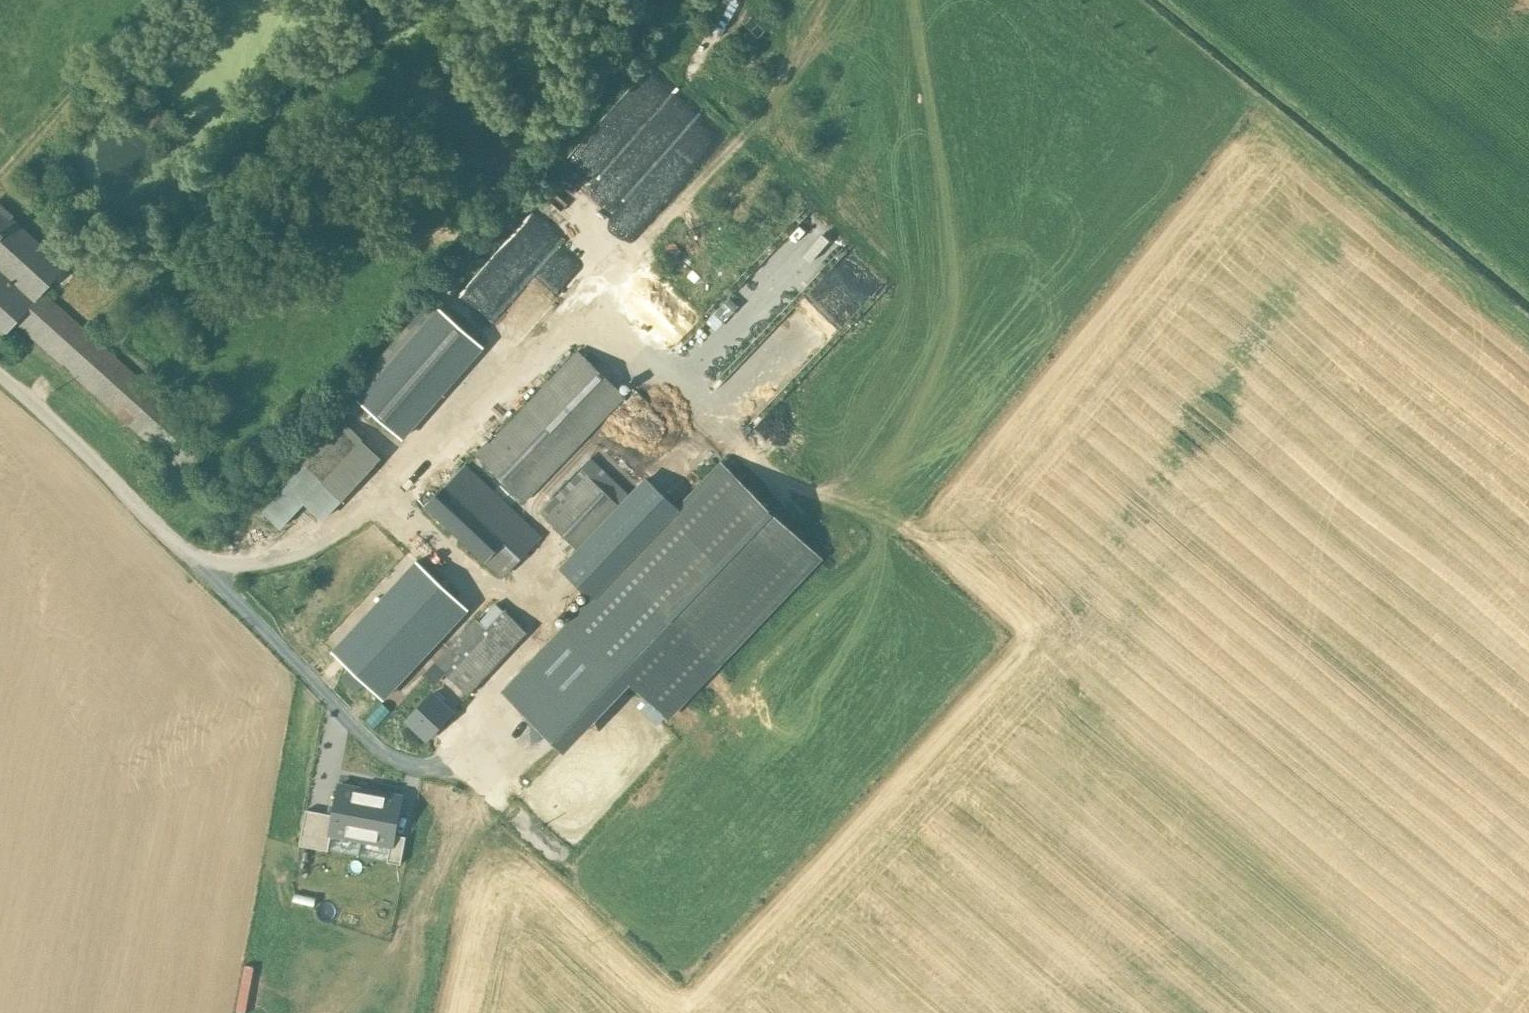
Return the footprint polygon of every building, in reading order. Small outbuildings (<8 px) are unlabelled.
[(701,165),(724,137),(721,121),(650,61),(567,158),(570,170),(590,187),(587,173),(588,172),(586,162),(580,157),(587,150),(589,149),(596,141),(612,137),(622,126),(626,125),(630,120),(635,124),(653,119),(661,127),(665,141),(675,149),(675,152),(685,160),(687,168),(701,165)] [(24,227),(11,215),(12,214),(0,204),(0,253),(24,227)] [(0,253),(0,334),(4,338),(19,322),(45,293),(68,267),(24,227),(0,253)] [(466,298),(491,318),(538,259),(514,239),(466,298)] [(162,282),(104,346),(117,358),(175,294),(162,282)] [(104,346),(45,293),(19,322),(228,510),(254,482),(251,479),(240,469),(193,427),(117,358),(104,346)] [(377,373),(358,395),(407,437),(487,343),(434,297),(372,369),(377,373)] [(579,350),(491,442),(489,440),(477,453),(526,500),(626,396),(579,350)] [(289,483),(325,516),(381,456),(339,417),(299,460),(305,466),(289,483)] [(724,465),(622,571),(717,663),(820,556),(724,465)] [(523,526),(462,468),(426,505),(486,561),(487,561),(503,576),(540,538),(525,523),(523,526)] [(584,469),(541,513),(580,550),(623,506),(584,469)] [(389,583),(375,597),(416,635),(460,586),(456,583),(446,573),(420,549),(389,583)] [(465,573),(454,563),(446,573),(456,583),(465,573)] [(717,663),(622,571),(506,693),(547,732),(577,700),(582,699),(600,680),(601,676),(613,663),(668,715),(717,663)] [(416,635),(411,640),(412,641),(446,673),(504,610),(468,577),(460,586),(416,635)] [(416,635),(375,597),(373,600),(372,599),(340,633),(381,672),(412,641),(411,640),(416,635)] [(452,677),(467,692),(525,631),(508,614),(450,675),(452,677)] [(443,682),(434,674),(427,682),(436,690),(443,682)] [(467,692),(452,677),(438,693),(455,710),(470,694),(467,692)] [(306,807),(301,842),(330,846),(332,835),(396,844),(404,793),(339,784),(335,811),(306,807)] [(238,1010),(251,1011),(256,963),(243,962),(238,1010)]
